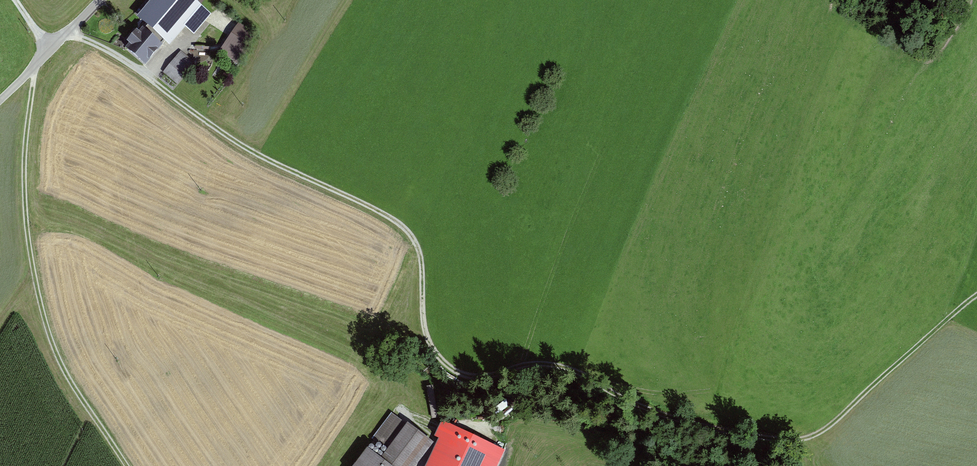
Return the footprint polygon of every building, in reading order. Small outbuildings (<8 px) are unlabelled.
[(172,43),(186,26),(193,32),(211,11),(198,0),(152,0),(139,15),(172,43)] [(257,34),(239,22),(221,49),(238,61),(257,34)] [(145,63),(162,44),(142,25),(124,45),(145,63)] [(180,84),(197,63),(180,50),(164,71),(180,84)] [(432,445),(391,413),(368,442),(398,465),(415,465),(432,445)] [(505,451),(442,422),(436,434),(440,437),(426,465),(497,465),(505,451)] [(369,447),(354,465),(393,465),(369,447)]
